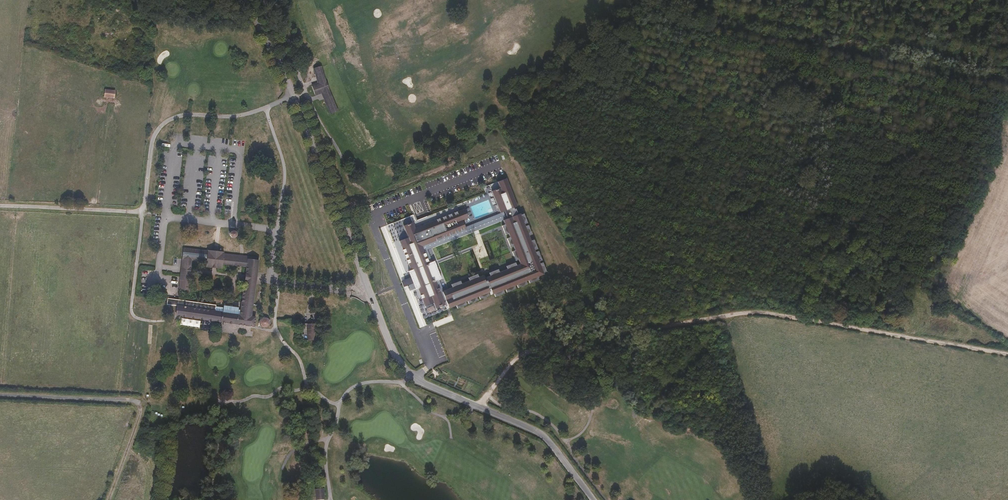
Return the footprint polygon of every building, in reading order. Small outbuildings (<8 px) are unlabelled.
[(339,112),(323,66),(314,69),(319,84),(313,86),(316,94),(323,92),(331,115),(339,112)] [(106,89),(105,96),(115,97),(116,90),(106,89)] [(502,221),(518,215),(515,208),(518,206),(508,179),(489,186),(502,221)] [(491,291),(487,279),(485,275),(443,291),(439,280),(443,279),(436,260),(429,262),(423,246),(472,227),(462,203),(416,221),(414,215),(387,225),(409,281),(423,317),(491,291)] [(545,274),(521,214),(518,215),(506,220),(524,264),(487,279),(491,291),(493,295),(545,274)] [(500,222),(479,229),(483,242),(486,241),(485,237),(492,235),(490,232),(500,229),(500,230),(503,229),(500,222)] [(254,271),(259,272),(261,260),(251,259),(225,256),(225,254),(225,252),(208,250),(208,251),(207,254),(185,252),(183,266),(193,267),(194,260),(208,261),(207,265),(223,267),(223,263),(247,266),(246,273),(254,273),(254,271)] [(192,276),(193,267),(183,266),(182,275),(190,276),(192,276)] [(251,285),(257,285),(259,272),(254,271),(254,273),(246,273),(245,281),(252,282),(251,285)] [(189,290),(190,276),(182,275),(180,290),(189,290)] [(168,298),(167,303),(167,305),(178,306),(177,315),(255,327),(257,316),(252,316),(257,285),(251,285),(252,282),(245,281),(240,311),(238,310),(238,308),(224,306),(223,308),(216,307),(216,305),(168,298)] [(262,325),(264,327),(267,327),(269,325),(270,322),(268,318),(265,317),(262,319),(260,323),(262,325)] [(181,318),(180,325),(200,327),(201,320),(181,318)] [(308,323),(309,339),(317,339),(316,323),(308,323)] [(434,329),(436,334),(441,332),(442,334),(454,330),(452,324),(444,327),(444,325),(434,329)] [(451,348),(457,344),(452,338),(447,341),(451,348)] [(440,347),(444,353),(450,348),(445,342),(440,347)] [(477,347),(495,367),(501,361),(487,345),(485,346),(482,343),(477,347)] [(472,363),(482,355),(477,349),(467,357),(472,363)] [(315,489),(315,499),(318,499),(325,499),(324,488),(315,489)]
